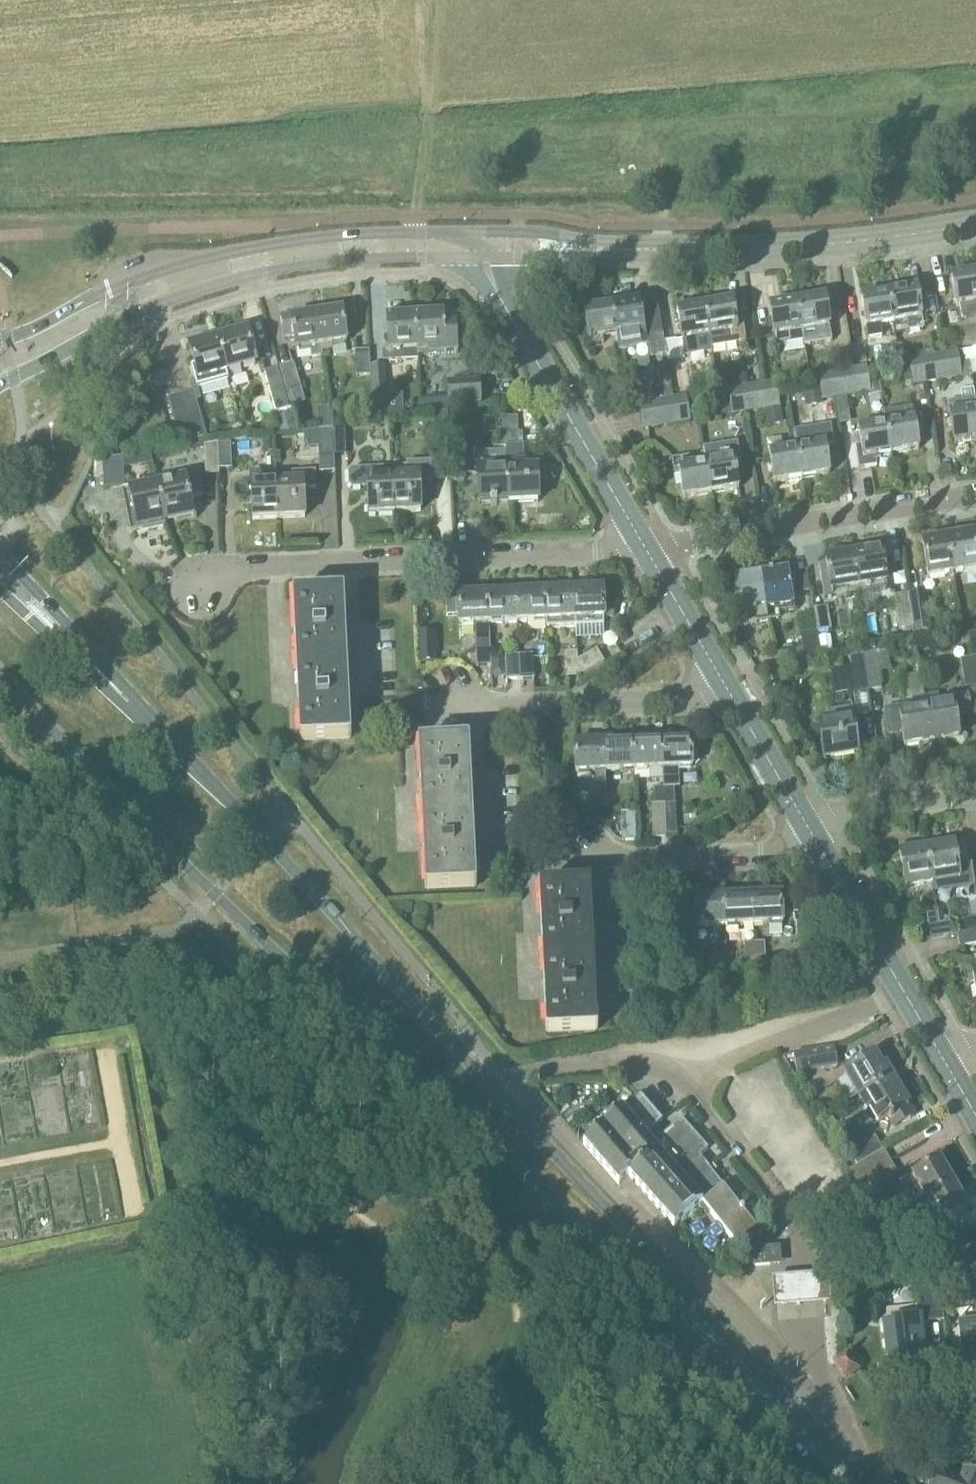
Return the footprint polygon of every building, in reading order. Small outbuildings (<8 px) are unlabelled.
[(951,278),(956,308),(960,307),(961,312),(962,318),(975,316),(975,274),(951,278)] [(917,289),(889,293),(894,324),(908,322),(910,333),(924,330),(922,319),(917,289)] [(881,326),(894,324),(889,293),(862,298),(867,329),(869,340),(883,338),(881,326)] [(826,298),(798,303),(803,333),(804,342),(805,346),(832,341),(830,329),(830,328),(826,298)] [(733,301),(705,306),(711,336),(713,349),(746,343),(741,313),(735,314),(733,301)] [(640,302),(613,307),(618,336),(616,336),(619,353),(648,348),(645,332),(640,302)] [(798,303),(770,307),(775,337),(776,346),(790,344),(804,342),(803,333),(798,303)] [(705,306),(677,311),(683,341),(685,350),(686,357),(714,352),(713,349),(711,336),(705,306)] [(603,339),(616,336),(618,336),(613,307),(584,311),(590,346),(604,344),(603,339)] [(318,316),(321,347),(347,344),(343,312),(318,316)] [(321,347),(318,316),(295,319),(294,314),(281,316),(284,339),(294,337),(296,351),(310,349),(312,358),(323,356),(321,347)] [(418,360),(418,357),(416,316),(387,318),(389,352),(383,352),(384,362),(418,360)] [(416,316),(418,357),(457,354),(455,320),(444,320),(443,317),(427,318),(427,316),(416,316)] [(247,332),(217,340),(228,373),(256,365),(247,332)] [(230,379),(228,373),(217,340),(189,348),(194,367),(191,368),(197,389),(230,379)] [(370,376),(369,352),(356,352),(357,377),(370,376)] [(958,352),(946,354),(951,379),(962,377),(958,352)] [(946,354),(934,356),(939,381),(951,379),(946,354)] [(934,356),(922,358),(926,383),(939,381),(934,356)] [(926,383),(922,358),(909,360),(913,385),(926,383)] [(294,363),(280,367),(291,407),(305,403),(294,363)] [(386,395),(385,366),(372,367),(373,398),(386,397),(386,395)] [(855,369),(858,395),(871,392),(866,367),(855,369)] [(843,371),(848,396),(858,395),(855,369),(843,371)] [(289,409),(278,370),(265,373),(277,413),(289,409)] [(831,373),(836,399),(848,396),(843,371),(831,373)] [(822,401),(836,399),(831,373),(818,376),(820,388),(822,401)] [(818,376),(809,377),(811,389),(820,388),(818,376)] [(481,406),(480,381),(448,383),(449,408),(481,406)] [(764,384),(769,410),(780,408),(775,382),(764,384)] [(764,384),(752,386),(757,412),(769,410),(764,384)] [(752,386),(741,388),(745,414),(757,412),(752,386)] [(745,414),(741,388),(727,390),(732,416),(745,414)] [(192,440),(206,436),(194,391),(179,395),(192,440)] [(402,395),(386,395),(386,397),(387,416),(403,415),(402,395)] [(675,399),(680,424),(690,422),(686,397),(675,399)] [(664,401),(666,414),(668,426),(680,424),(675,399),(664,401)] [(975,442),(975,404),(975,399),(948,404),(955,445),(975,442)] [(666,414),(664,401),(638,405),(640,418),(666,414)] [(884,414),(886,425),(891,455),(919,451),(916,434),(922,433),(920,423),(915,424),(912,409),(884,414)] [(449,439),(448,413),(435,414),(436,439),(449,439)] [(296,430),(292,414),(276,418),(280,434),(296,430)] [(666,414),(640,418),(642,430),(668,426),(666,414)] [(499,448),(506,448),(506,451),(507,470),(509,505),(539,504),(537,472),(525,472),(525,467),(516,468),(515,448),(523,447),(523,434),(518,435),(518,419),(504,419),(505,435),(498,435),(499,448)] [(876,458),(891,455),(886,425),(875,427),(874,422),(858,425),(860,435),(854,436),(859,470),(878,467),(876,458)] [(332,431),(333,456),(346,455),(345,430),(332,431)] [(332,431),(316,431),(319,472),(334,472),(333,456),(332,431)] [(811,448),(798,450),(803,480),(830,475),(825,446),(821,446),(820,436),(810,437),(811,448)] [(463,439),(450,439),(451,466),(464,466),(463,439)] [(775,484),(803,480),(798,450),(784,452),(783,448),(781,439),(767,442),(770,455),(775,484)] [(230,442),(218,444),(219,470),(231,469),(230,442)] [(219,475),(219,470),(218,444),(205,446),(206,476),(219,475)] [(737,444),(703,449),(706,465),(707,465),(713,494),(739,490),(735,464),(740,463),(737,444)] [(28,455),(34,462),(45,454),(39,447),(28,455)] [(506,451),(477,452),(479,506),(509,505),(507,470),(506,451)] [(104,486),(125,485),(123,458),(102,459),(104,486)] [(692,458),(673,461),(674,471),(679,470),(684,499),(713,494),(707,465),(706,465),(693,467),(692,458)] [(408,468),(393,469),(395,514),(421,513),(419,483),(431,482),(430,463),(408,464),(408,468)] [(369,515),(395,514),(393,469),(352,471),(349,474),(349,486),(353,489),(368,488),(369,515)] [(292,483),(278,484),(279,519),(305,518),(304,491),(317,490),(316,472),(291,473),(292,483)] [(156,479),(157,485),(158,484),(165,518),(166,522),(194,516),(190,498),(204,495),(199,475),(170,482),(169,475),(156,479)] [(253,521),(279,519),(278,484),(263,485),(262,475),(251,475),(253,521)] [(132,530),(166,522),(165,518),(158,484),(157,485),(150,486),(149,483),(140,485),(141,488),(124,492),(132,530)] [(955,574),(975,570),(975,546),(974,536),(949,540),(955,574)] [(928,578),(955,574),(949,540),(923,544),(928,578)] [(881,552),(854,556),(859,588),(860,594),(886,590),(895,589),(889,554),(882,555),(881,552)] [(826,564),(819,565),(825,599),(833,598),(832,592),(847,590),(848,596),(860,594),(859,588),(854,556),(826,561),(826,564)] [(768,575),(761,576),(769,622),(778,620),(776,607),(792,604),(790,589),(796,589),(793,573),(788,574),(788,572),(773,574),(773,572),(768,573),(768,575)] [(769,622),(761,576),(736,580),(735,595),(741,598),(744,615),(746,625),(769,622)] [(604,589),(575,590),(576,627),(604,625),(604,618),(605,618),(604,589)] [(547,628),(576,627),(575,590),(546,592),(547,621),(547,628)] [(492,667),(489,624),(488,595),(461,596),(461,592),(446,593),(447,617),(459,616),(460,626),(475,625),(478,667),(492,667)] [(518,622),(547,621),(546,592),(517,593),(518,622)] [(489,624),(518,622),(517,593),(488,595),(489,624)] [(923,593),(910,595),(917,633),(929,631),(923,593)] [(913,628),(908,596),(895,598),(900,630),(913,628)] [(350,740),(343,597),(294,599),(301,743),(350,740)] [(814,610),(817,632),(818,632),(831,630),(827,608),(814,610)] [(800,635),(802,650),(805,663),(822,660),(818,632),(817,632),(800,635)] [(418,644),(419,663),(436,662),(435,643),(418,644)] [(597,650),(578,662),(579,676),(580,677),(604,662),(597,650)] [(579,676),(578,662),(577,653),(565,654),(567,678),(580,677),(579,676)] [(864,655),(870,692),(883,690),(877,653),(864,655)] [(857,694),(870,692),(864,655),(851,657),(857,694)] [(533,656),(520,657),(521,680),(534,680),(533,656)] [(507,681),(521,680),(520,657),(506,657),(507,681)] [(975,688),(975,667),(974,659),(961,661),(966,689),(975,688)] [(927,698),(934,743),(960,739),(957,719),(972,716),(968,695),(952,697),(953,704),(940,706),(938,696),(927,698)] [(906,748),(934,743),(927,698),(914,700),(915,710),(902,712),(901,707),(886,710),(890,736),(903,734),(906,748)] [(854,726),(857,726),(854,708),(830,712),(832,724),(821,726),(826,761),(858,756),(854,726)] [(650,781),(663,781),(662,740),(646,741),(646,736),(635,737),(635,742),(634,742),(635,771),(650,770),(650,781)] [(663,781),(664,788),(665,806),(675,805),(674,788),(677,788),(677,769),(693,768),(691,739),(662,740),(663,781)] [(606,772),(635,771),(634,742),(605,743),(606,772)] [(595,773),(596,791),(607,791),(606,772),(605,743),(575,745),(576,774),(595,773)] [(475,888),(468,745),(419,747),(426,891),(475,888)] [(666,838),(665,806),(664,788),(654,789),(655,806),(652,806),(653,838),(666,838)] [(608,808),(607,791),(596,791),(597,809),(608,808)] [(622,842),(636,841),(635,813),(621,814),(622,842)] [(928,851),(933,885),(934,891),(973,885),(970,867),(959,869),(955,844),(953,844),(954,845),(936,848),(936,850),(928,851)] [(906,889),(933,885),(928,851),(919,853),(919,851),(915,852),(913,845),(900,847),(901,853),(900,853),(906,889)] [(589,888),(540,891),(548,1034),(596,1032),(589,888)] [(753,896),(754,925),(783,924),(783,915),(795,914),(794,890),(779,891),(779,895),(753,896)] [(725,927),(754,925),(753,896),(724,897),(725,927)] [(696,928),(725,927),(724,897),(694,898),(695,911),(667,912),(668,940),(696,938),(696,928)] [(932,939),(954,935),(951,922),(940,924),(938,913),(927,915),(932,939)] [(975,945),(975,932),(958,935),(960,948),(975,945)] [(754,944),(755,961),(765,961),(764,943),(754,944)] [(745,962),(755,961),(754,944),(744,944),(745,962)] [(725,945),(715,946),(716,964),(726,963),(725,945)] [(834,1047),(793,1054),(797,1075),(838,1068),(834,1047)] [(845,1074),(860,1100),(889,1082),(874,1056),(845,1074)] [(889,1082),(860,1100),(864,1098),(879,1124),(889,1118),(895,1128),(914,1117),(908,1107),(908,1106),(893,1080),(889,1082)] [(639,1096),(584,1144),(583,1144),(619,1185),(629,1176),(674,1227),(702,1202),(742,1248),(762,1231),(748,1216),(693,1156),(678,1170),(650,1139),(665,1126),(639,1096)] [(880,1153),(873,1141),(851,1154),(858,1166),(880,1153)] [(849,1171),(856,1183),(890,1163),(884,1151),(880,1153),(858,1166),(849,1171)] [(919,1188),(927,1202),(955,1186),(941,1161),(913,1177),(900,1185),(907,1197),(916,1192),(915,1191),(919,1188)] [(856,1183),(862,1194),(874,1187),(897,1174),(890,1163),(856,1183)] [(955,1186),(927,1202),(917,1208),(928,1227),(938,1221),(940,1225),(968,1209),(955,1186)] [(879,1195),(874,1187),(862,1194),(868,1202),(879,1195)] [(778,1250),(753,1251),(754,1266),(770,1265),(769,1258),(779,1257),(778,1250)] [(952,1258),(938,1260),(941,1283),(955,1282),(952,1258)] [(834,1273),(770,1277),(772,1308),(836,1304),(834,1273)] [(917,1302),(919,1318),(883,1322),(887,1357),(896,1356),(898,1369),(926,1366),(921,1323),(944,1321),(941,1299),(917,1302)] [(959,1322),(962,1348),(972,1346),(972,1347),(974,1360),(975,1359),(975,1320),(959,1322)] [(857,1370),(847,1357),(836,1365),(846,1378),(857,1370)] [(964,1473),(960,1482),(936,1472),(932,1483),(975,1483),(975,1477),(964,1473)]
